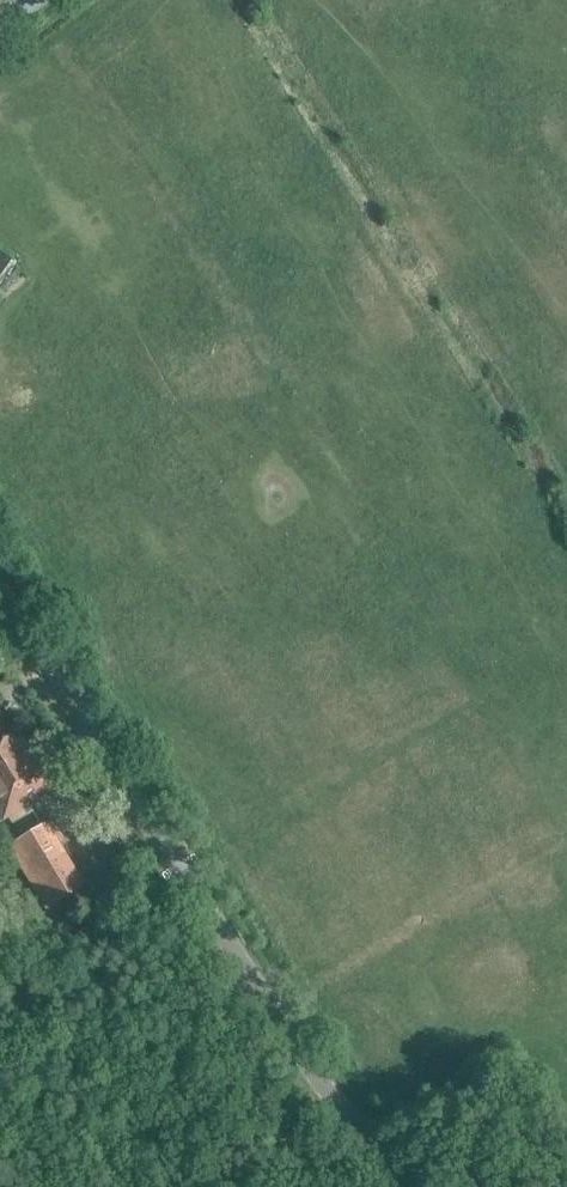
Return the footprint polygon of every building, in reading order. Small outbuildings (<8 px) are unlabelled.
[(53,788),(17,730),(2,739),(0,736),(0,816),(2,819),(53,788)] [(86,885),(48,822),(9,845),(47,909),(86,885)]
